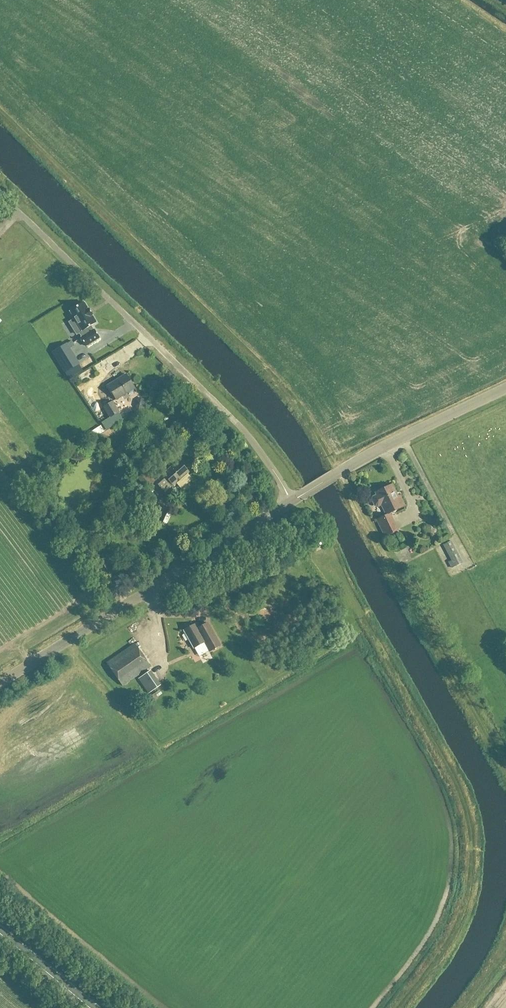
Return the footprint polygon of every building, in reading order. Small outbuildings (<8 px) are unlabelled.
[(70,310),(83,331),(84,330),(87,334),(81,338),(86,346),(100,337),(95,329),(94,330),(91,326),(96,322),(92,315),(93,315),(89,309),(88,309),(84,302),(70,310)] [(65,373),(78,364),(66,344),(52,352),(65,373)] [(117,399),(135,388),(127,374),(108,386),(117,399)] [(120,412),(113,401),(103,407),(110,418),(120,412)] [(174,485),(189,471),(179,460),(155,481),(161,488),(169,481),(174,485)] [(37,497),(44,492),(33,478),(26,483),(37,497)] [(378,506),(382,504),(387,515),(378,520),(386,535),(397,530),(389,513),(405,505),(400,496),(398,497),(392,485),(376,492),(378,495),(374,497),(373,499),(376,505),(378,506)] [(444,544),(452,561),(449,562),(452,568),(463,562),(460,556),(451,540),(444,544)] [(198,628),(196,624),(184,630),(194,647),(205,641),(210,651),(221,645),(208,622),(198,628)] [(48,633),(37,636),(39,642),(50,639),(48,633)] [(123,685),(151,666),(135,643),(107,662),(123,685)] [(149,693),(161,685),(151,670),(139,678),(149,693)]
